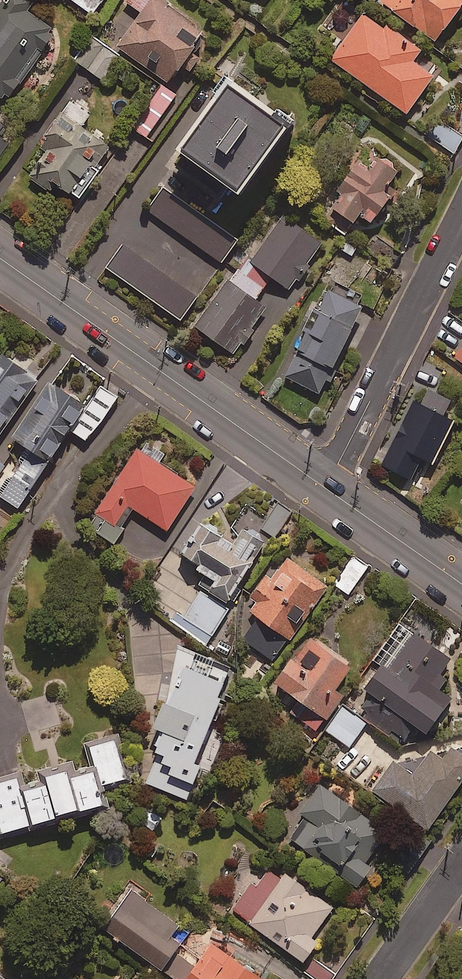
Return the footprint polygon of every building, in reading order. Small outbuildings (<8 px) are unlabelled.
[(35,0),(5,0),(0,6),(0,95),(8,101),(58,30),(30,10),(36,1),(35,0)] [(93,14),(104,0),(74,0),(93,14)] [(126,0),(143,12),(118,46),(170,83),(207,33),(161,0),(126,0)] [(379,3),(432,41),(461,0),(381,0),(379,3)] [(382,30),(361,15),(329,59),(404,114),(431,77),(411,62),(418,52),(384,27),(382,30)] [(120,56),(93,36),(76,60),(102,79),(120,56)] [(290,123),(234,81),(186,145),(243,187),(290,123)] [(176,95),(164,86),(135,130),(147,138),(176,95)] [(91,114),(72,101),(41,144),(48,150),(29,177),(51,191),(57,182),(80,198),(104,165),(100,162),(111,146),(83,126),(91,114)] [(441,123),(430,139),(452,153),(461,138),(461,136),(441,123)] [(397,167),(375,154),(366,170),(355,164),(321,220),(344,234),(356,215),(371,224),(389,193),(383,190),(397,167)] [(235,242),(162,189),(146,210),(220,263),(235,242)] [(320,244),(281,218),(250,262),(245,258),(228,284),(225,282),(193,328),(233,356),(265,309),(253,301),(269,278),(288,291),(320,244)] [(121,245),(105,268),(179,321),(195,297),(121,245)] [(347,290),(325,279),(304,323),(309,325),(283,378),(317,395),(360,307),(343,299),(347,290)] [(453,357),(461,364),(461,344),(453,357)] [(4,352),(0,358),(0,437),(41,377),(4,352)] [(88,405),(52,380),(14,436),(33,449),(2,495),(19,507),(73,430),(89,441),(119,397),(102,385),(88,405)] [(448,401),(418,387),(379,467),(410,482),(420,462),(429,466),(451,422),(440,417),(448,401)] [(166,455),(145,441),(88,526),(112,542),(135,508),(168,530),(197,487),(161,463),(166,455)] [(266,519),(246,506),(228,535),(204,520),(181,556),(218,580),(212,590),(230,602),(271,539),(258,531),(266,519)] [(330,586),(287,556),(272,577),(269,574),(247,606),(292,639),(330,586)] [(369,566),(356,557),(336,585),(350,594),(369,566)] [(230,608),(202,591),(186,618),(197,624),(191,634),(208,644),(230,608)] [(430,733),(454,701),(441,691),(452,678),(443,671),(453,658),(434,643),(442,633),(413,610),(392,637),(402,644),(352,708),(401,746),(418,724),(430,733)] [(286,642),(257,622),(245,640),(273,660),(286,642)] [(355,667),(313,635),(279,682),(302,699),(292,712),(319,732),(345,697),(337,691),(355,667)] [(235,671),(185,651),(154,729),(166,733),(146,782),(190,799),(204,765),(198,762),(235,671)] [(368,723),(347,708),(329,732),(350,747),(368,723)] [(101,763),(106,786),(134,778),(121,732),(85,741),(91,766),(101,763)] [(395,763),(375,793),(431,832),(461,787),(461,752),(452,745),(443,758),(430,749),(425,757),(395,763)] [(73,771),(77,769),(75,760),(40,769),(43,780),(50,778),(61,822),(85,816),(73,771)] [(77,769),(73,771),(85,816),(112,809),(106,786),(101,763),(91,766),(77,769)] [(25,784),(22,772),(0,778),(0,838),(37,828),(25,784)] [(43,780),(25,784),(37,828),(61,822),(50,778),(43,780)] [(389,833),(320,783),(283,833),(358,888),(374,867),(367,862),(389,833)] [(334,908),(275,864),(258,887),(253,883),(230,914),(250,929),(253,924),(307,963),(321,943),(313,937),(334,908)] [(159,929),(136,912),(118,938),(163,970),(190,932),(168,916),(159,929)] [(215,942),(190,978),(265,978),(266,978),(215,942)]
